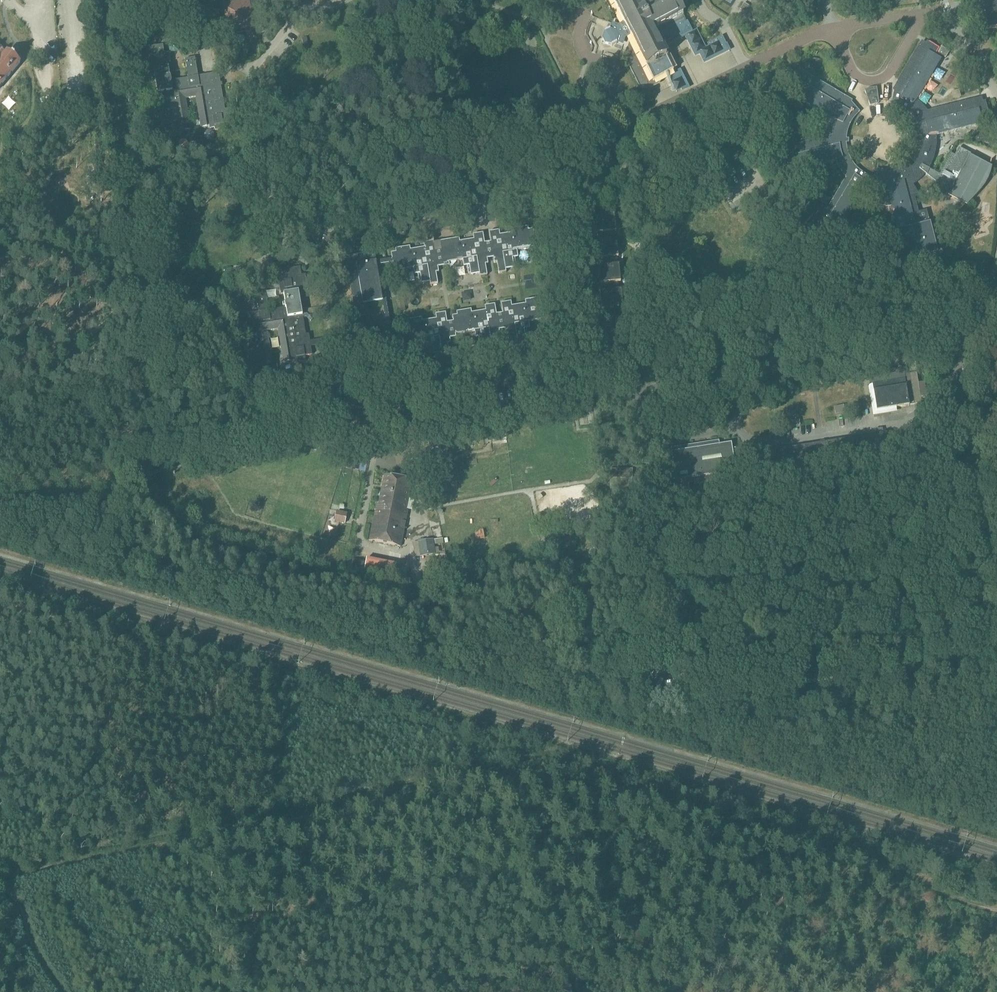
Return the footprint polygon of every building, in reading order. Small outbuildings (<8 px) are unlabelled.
[(223,0),(224,4),(219,4),(223,30),(229,35),(255,30),(251,3),(255,3),(256,7),(263,6),(262,2),(267,1),(267,7),(272,10),(279,9),(277,0),(223,0)] [(623,22),(618,25),(616,31),(610,29),(609,29),(604,31),(604,32),(602,38),(604,43),(611,45),(616,43),(616,42),(618,36),(625,38),(630,36),(653,80),(653,81),(654,83),(655,83),(654,80),(667,73),(676,91),(686,86),(679,72),(674,74),(659,44),(663,42),(664,44),(686,33),(696,53),(700,51),(705,60),(728,49),(722,36),(708,43),(709,46),(705,48),(696,30),(692,32),(687,22),(686,22),(682,16),(683,15),(679,6),(683,4),(681,0),(678,0),(676,1),(676,0),(613,0),(623,22)] [(769,10),(775,0),(752,0),(769,10)] [(988,28),(996,27),(996,0),(984,0),(988,28)] [(740,9),(748,14),(752,8),(744,3),(740,9)] [(209,36),(197,38),(199,47),(210,45),(209,36)] [(832,137),(832,139),(829,138),(778,151),(779,155),(776,156),(779,169),(788,167),(790,174),(834,163),(836,162),(837,164),(837,165),(838,167),(840,170),(842,173),(843,174),(844,176),(847,178),(846,179),(827,212),(822,209),(816,218),(821,221),(817,228),(839,241),(844,233),(840,230),(863,192),(864,190),(867,191),(869,192),(872,193),(874,193),(877,194),(880,194),(879,206),(892,206),(898,233),(888,235),(897,272),(914,268),(912,260),(937,254),(927,211),(918,213),(915,199),(920,196),(913,185),(916,183),(917,182),(920,180),(922,177),(925,174),(927,176),(936,183),(934,187),(934,188),(935,187),(938,189),(936,192),(950,199),(951,197),(965,205),(959,211),(960,212),(980,191),(982,188),(983,187),(984,185),(985,183),(987,181),(988,178),(989,175),(990,172),(993,160),(992,160),(990,169),(972,159),(973,156),(960,149),(955,157),(952,155),(952,154),(940,175),(929,169),(930,168),(930,166),(931,164),(932,163),(933,159),(934,157),(934,155),(935,153),(935,152),(935,150),(936,146),(936,144),(936,142),(936,140),(936,136),(938,136),(982,125),(981,118),(989,116),(986,103),(983,103),(982,99),(929,112),(929,113),(928,114),(926,111),(925,110),(923,107),(922,106),(919,104),(917,102),(918,100),(941,61),(935,57),(937,54),(939,49),(927,42),(926,45),(922,43),(894,91),(895,92),(892,104),(895,105),(897,106),(901,108),(903,109),(906,110),(908,112),(910,113),(912,115),(914,117),(915,119),(917,122),(917,123),(918,124),(919,126),(921,130),(916,131),(917,137),(922,136),(922,138),(923,141),(923,144),(923,145),(922,146),(922,149),(921,152),(921,154),(920,157),(919,159),(917,161),(917,163),(915,165),(914,167),(913,168),(911,170),(910,171),(908,172),(906,174),(904,175),(901,177),(900,177),(896,169),(886,171),(887,181),(883,181),(880,181),(878,180),(875,180),(874,179),(872,179),(870,178),(867,177),(865,176),(863,174),(862,174),(859,172),(858,171),(857,169),(856,168),(854,166),(853,165),(852,164),(851,162),(850,159),(848,157),(848,156),(847,153),(846,151),(846,149),(846,147),(846,144),(843,144),(843,140),(846,140),(846,138),(846,136),(846,135),(847,132),(847,131),(848,128),(849,126),(850,124),(851,122),(852,121),(853,119),(855,117),(856,116),(857,115),(859,113),(850,103),(851,102),(803,73),(800,77),(798,76),(791,87),(799,92),(795,98),(833,122),(836,122),(835,126),(834,127),(834,129),(833,130),(833,134),(832,137)] [(142,72),(153,70),(158,95),(160,95),(160,98),(158,98),(161,115),(153,116),(155,123),(147,125),(148,130),(162,128),(162,133),(161,133),(162,136),(169,135),(170,139),(179,138),(178,136),(183,135),(183,132),(190,130),(185,98),(196,97),(202,128),(210,127),(210,130),(215,129),(215,131),(224,130),(224,125),(228,124),(227,121),(226,121),(225,117),(226,117),(221,87),(219,87),(218,84),(220,84),(219,76),(202,79),(202,77),(198,78),(195,59),(185,61),(188,79),(171,82),(171,78),(170,78),(168,69),(171,68),(170,63),(169,63),(168,56),(164,56),(162,45),(156,46),(145,47),(147,56),(142,57),(144,67),(141,67),(142,72)] [(21,63),(7,51),(6,52),(0,47),(0,88),(21,63)] [(941,47),(939,49),(937,54),(945,59),(949,52),(941,47)] [(812,59),(810,68),(820,69),(821,61),(812,59)] [(869,89),(865,91),(870,106),(879,103),(877,88),(873,88),(869,89)] [(988,122),(990,130),(996,128),(996,120),(988,122)] [(766,148),(775,145),(773,138),(764,141),(766,148)] [(635,190),(625,191),(626,202),(636,201),(635,190)] [(598,243),(614,241),(613,225),(615,225),(614,216),(593,218),(594,227),(597,227),(598,243)] [(455,217),(444,219),(446,229),(457,227),(455,217)] [(391,254),(392,259),(392,263),(394,273),(419,268),(420,274),(418,275),(419,283),(430,281),(431,286),(438,284),(436,274),(439,273),(438,269),(450,267),(449,264),(469,261),(470,266),(467,267),(469,275),(479,274),(480,278),(488,277),(486,266),(489,265),(488,259),(493,259),(494,264),(497,264),(499,275),(507,273),(506,269),(517,267),(515,259),(513,259),(511,253),(536,249),(533,230),(529,231),(528,228),(513,230),(514,234),(495,237),(495,232),(489,233),(491,242),(485,243),(483,234),(478,235),(478,240),(460,244),(459,240),(434,244),(433,240),(428,241),(429,248),(410,251),(410,248),(395,250),(396,253),(391,254)] [(601,268),(617,266),(615,250),(618,250),(617,241),(614,241),(598,243),(596,243),(596,252),(599,252),(601,268)] [(351,307),(354,320),(370,317),(367,303),(383,301),(384,308),(388,308),(385,295),(382,296),(377,266),(392,263),(392,259),(376,261),(375,253),(355,257),(355,261),(349,262),(349,261),(341,262),(342,268),(341,269),(342,275),(348,274),(354,307),(351,307)] [(932,258),(921,261),(923,270),(934,268),(932,258)] [(603,293),(619,292),(617,275),(620,275),(619,266),(617,266),(601,268),(598,268),(599,277),(601,277),(603,293)] [(248,371),(247,370),(251,369),(251,370),(260,369),(260,366),(265,366),(264,363),(272,362),(267,331),(278,329),(284,362),(297,360),(297,362),(306,361),(305,356),(312,355),(308,334),(306,335),(303,319),(302,319),(301,316),(303,316),(299,292),(308,290),(306,275),(302,275),(300,267),(289,269),(289,267),(281,269),(283,280),(278,281),(281,295),(283,294),(286,308),(269,311),(266,292),(256,293),(259,312),(240,315),(241,318),(239,318),(240,327),(241,327),(242,330),(241,330),(245,352),(235,354),(238,372),(248,371)] [(603,293),(600,293),(601,302),(604,302),(605,319),(621,317),(620,301),(622,300),(621,291),(619,292),(603,293)] [(408,325),(403,325),(406,344),(431,339),(432,345),(430,346),(431,354),(442,352),(443,357),(450,355),(449,345),(451,344),(450,337),(481,331),(482,337),(480,338),(481,346),(492,344),(492,348),(499,347),(497,336),(500,335),(499,330),(505,329),(506,334),(509,334),(511,345),(513,344),(513,347),(518,346),(519,348),(527,347),(527,345),(530,345),(527,329),(524,330),(523,323),(549,319),(546,301),(541,302),(540,299),(526,301),(526,305),(508,308),(507,303),(501,304),(503,313),(497,314),(495,305),(490,306),(491,311),(472,314),(472,311),(457,313),(458,317),(453,317),(453,322),(447,322),(446,313),(440,314),(441,319),(423,322),(422,319),(407,321),(408,325)] [(644,315),(637,315),(638,327),(645,326),(644,315)] [(319,346),(321,357),(330,355),(328,344),(319,346)] [(485,372),(483,362),(472,364),(474,374),(485,372)] [(870,374),(872,386),(877,411),(909,406),(909,405),(921,403),(921,399),(927,398),(924,382),(918,383),(916,373),(904,375),(903,369),(870,374)] [(601,424),(598,406),(592,407),(594,425),(601,424)] [(736,472),(740,471),(739,463),(737,449),(732,450),(731,444),(671,453),(676,482),(736,472)] [(632,469),(609,470),(609,479),(633,478),(632,469)] [(408,511),(406,511),(412,481),(384,476),(378,506),(376,505),(369,541),(401,547),(408,511)] [(347,513),(337,511),(335,522),(345,524),(347,513)] [(421,557),(436,555),(434,540),(418,542),(421,557)] [(367,559),(363,575),(393,581),(396,565),(367,559)]
